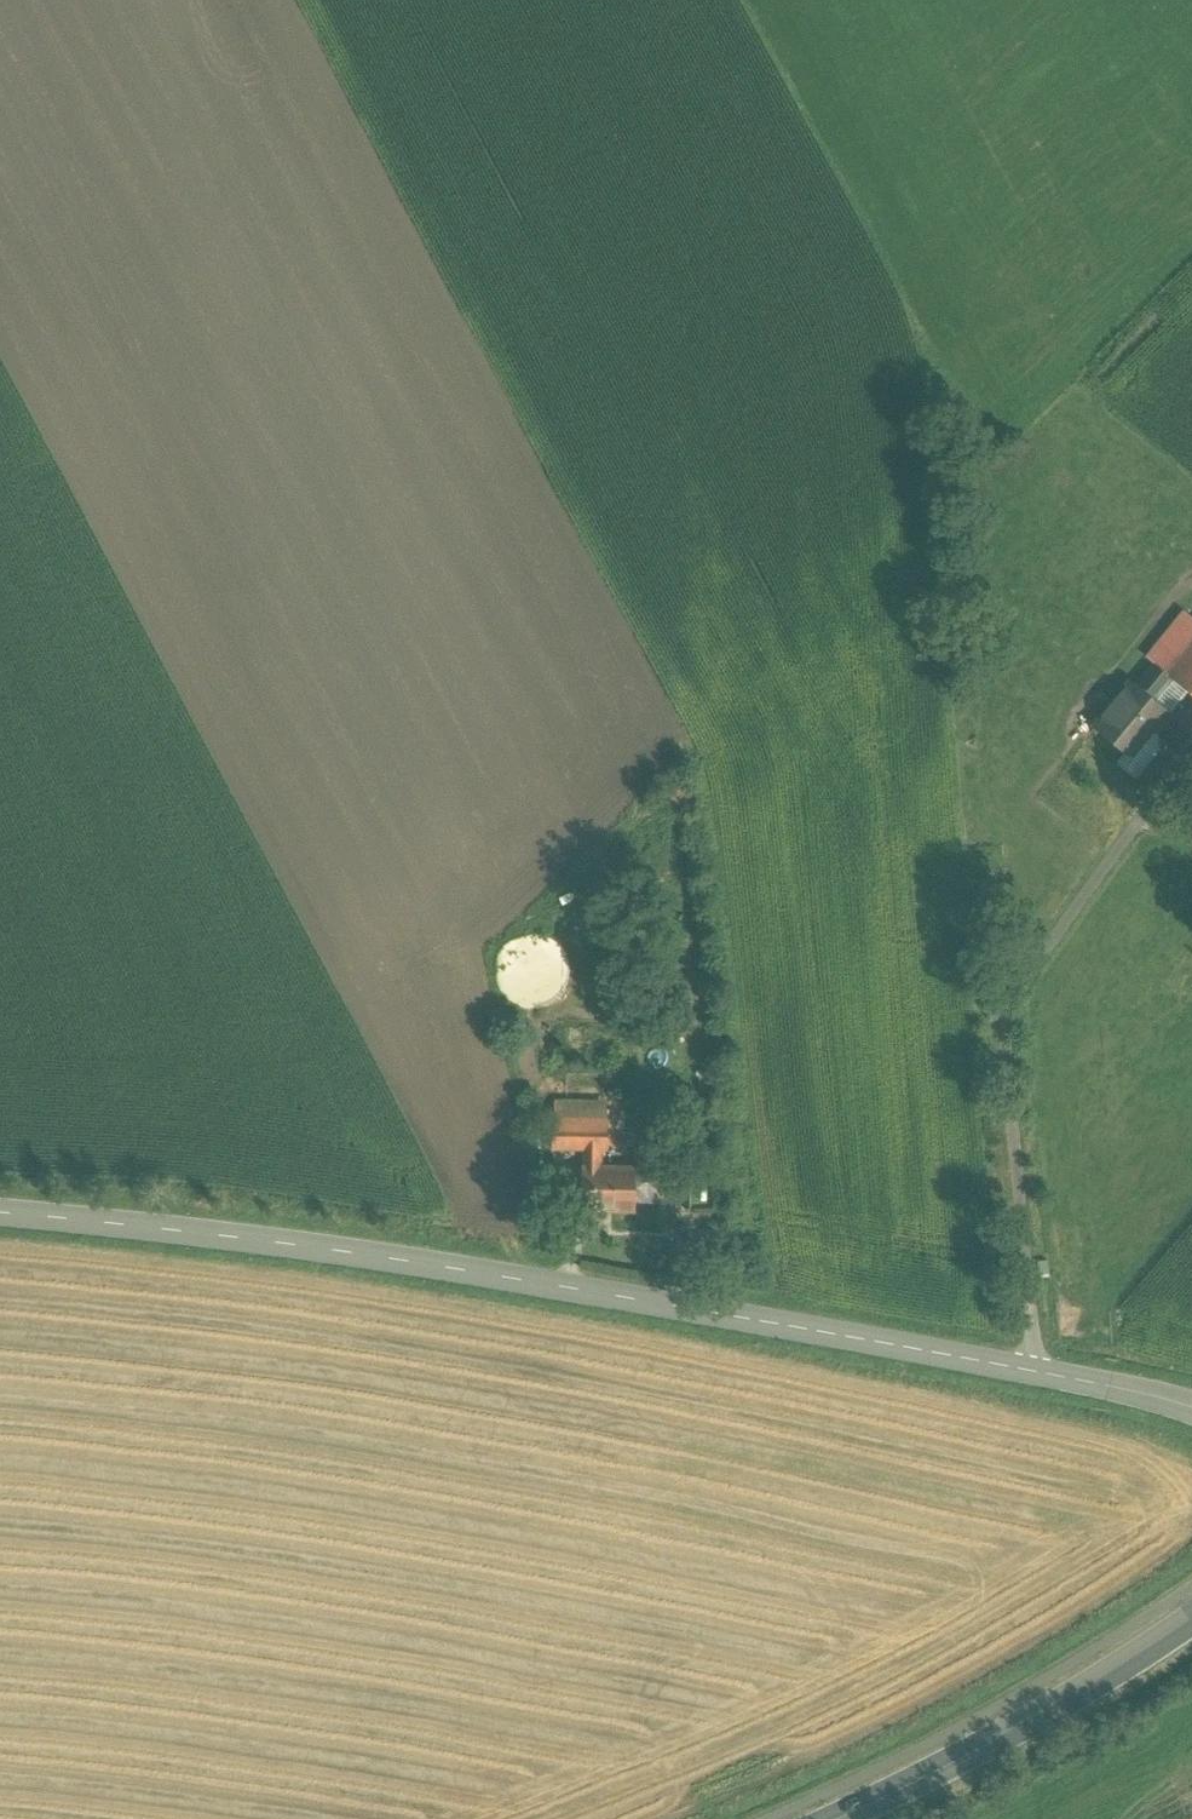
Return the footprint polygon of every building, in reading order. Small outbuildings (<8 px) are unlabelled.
[(1155,666),(1172,679),(1191,696),(1191,618),(1186,613),(1149,659),(1156,665),(1155,666)] [(1154,701),(1172,679),(1155,666),(1137,688),(1132,683),(1094,728),(1127,755),(1149,728),(1156,733),(1170,714),(1154,701)] [(608,1111),(555,1110),(555,1125),(554,1125),(553,1149),(585,1149),(585,1167),(602,1168),(602,1150),(608,1150),(609,1125),(608,1125),(608,1111)] [(585,1167),(584,1168),(583,1211),(636,1212),(637,1169),(602,1168),(585,1167)]
